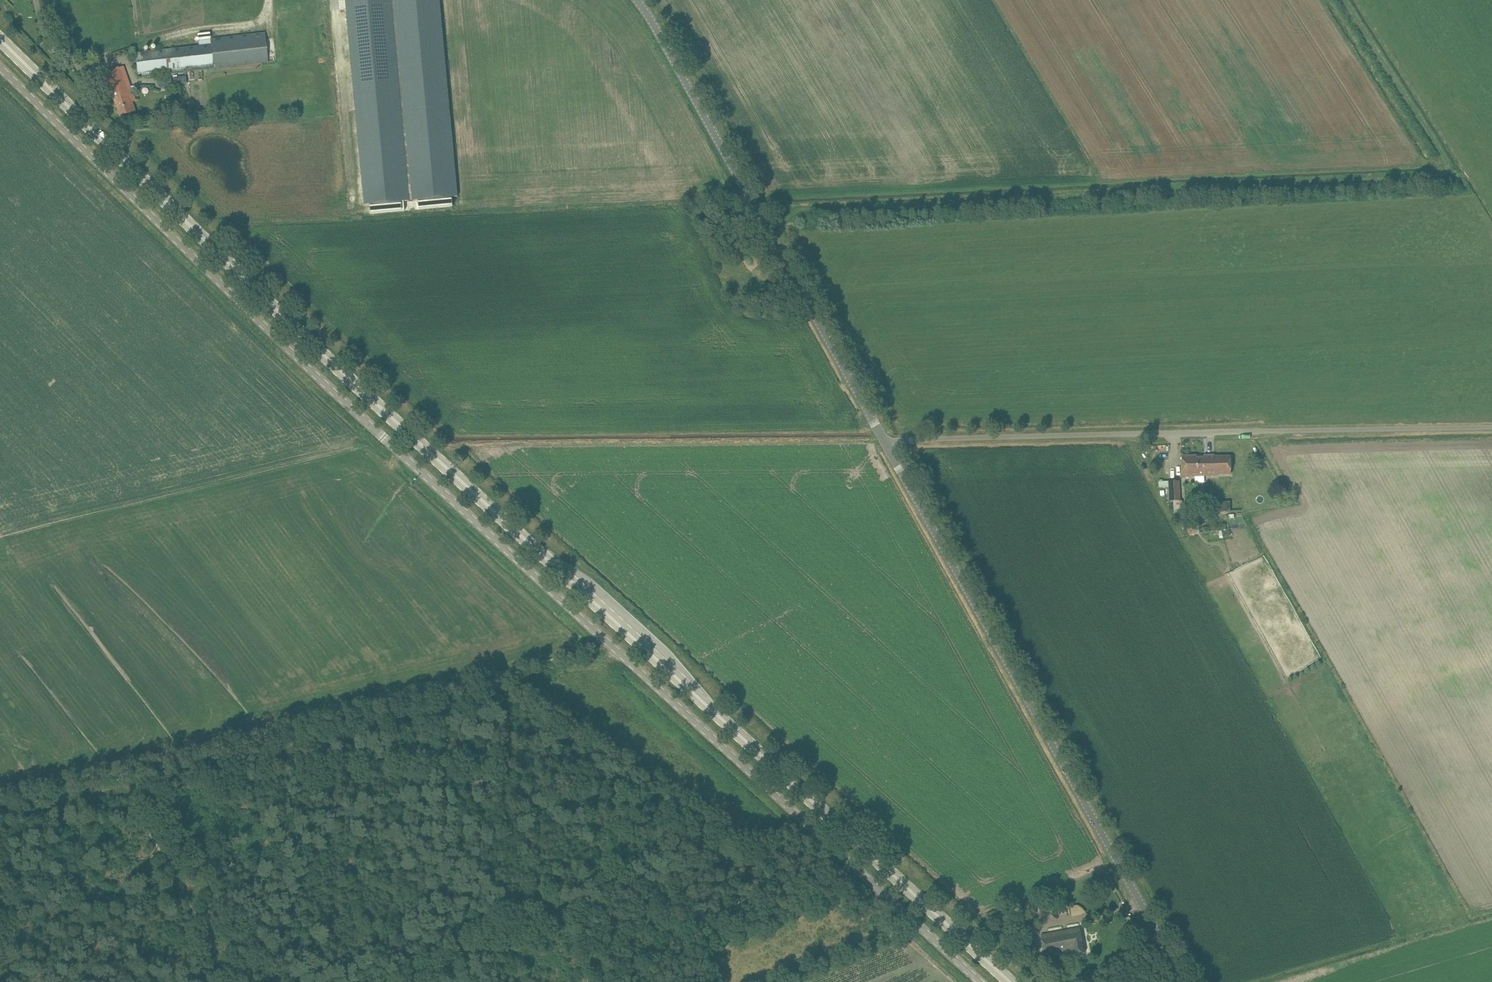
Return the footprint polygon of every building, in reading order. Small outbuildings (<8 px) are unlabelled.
[(365,205),(371,204),(371,213),(405,210),(404,201),(419,200),(420,209),(453,206),(452,197),(458,196),(440,0),(346,0),(365,205)] [(268,62),(266,43),(265,33),(210,39),(211,43),(211,45),(199,46),(135,53),(138,76),(268,62)] [(199,46),(211,45),(211,43),(210,39),(210,33),(197,34),(198,37),(196,38),(196,40),(198,40),(199,46)] [(123,65),(104,72),(120,116),(135,111),(131,100),(135,98),(123,65)] [(174,86),(187,84),(186,76),(174,77),(174,86)] [(171,87),(169,77),(160,79),(157,80),(159,89),(160,89),(171,87)] [(200,109),(188,109),(188,114),(182,114),(182,122),(198,122),(201,122),(200,109)] [(1197,456),(1182,456),(1182,476),(1217,476),(1217,474),(1231,474),(1230,457),(1214,457),(1214,455),(1204,456),(1204,458),(1197,458),(1197,456)] [(1169,487),(1170,502),(1173,502),(1174,520),(1196,519),(1195,510),(1183,511),(1182,501),(1179,501),(1178,481),(1169,482),(1169,484),(1169,487)] [(1216,512),(1216,502),(1208,502),(1208,512),(1216,512)] [(1034,914),(1043,912),(1040,899),(1031,901),(1034,914)] [(1085,953),(1080,928),(1040,936),(1045,961),(1053,959),(1052,952),(1072,948),(1073,955),(1085,953)]
